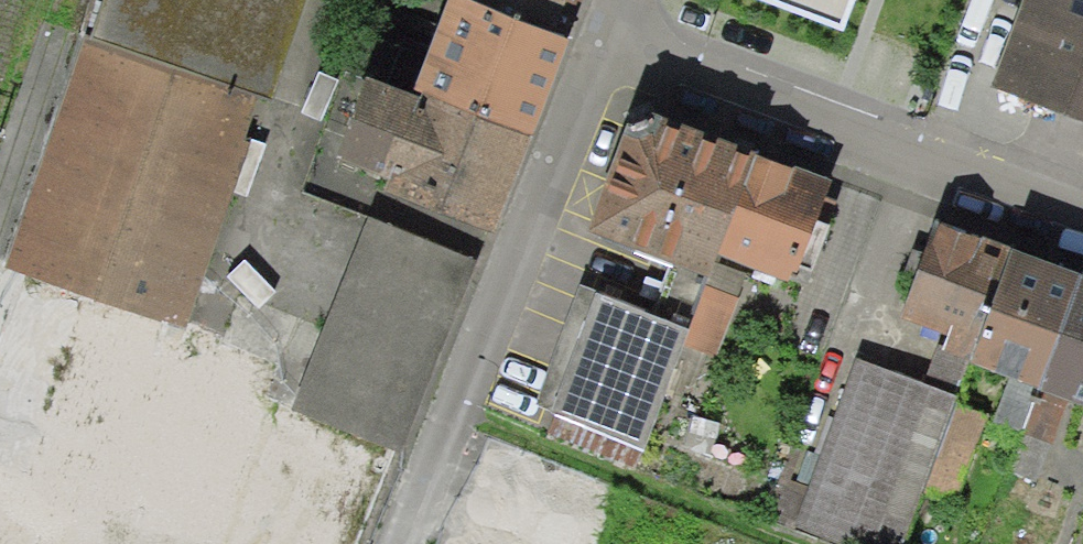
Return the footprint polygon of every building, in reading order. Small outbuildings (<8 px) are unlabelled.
[(11,265),(179,311),(284,0),(101,0),(88,39),(105,45),(11,265)] [(484,0),(438,0),(407,88),(523,141),(562,29),(484,0)] [(562,29),(572,0),(484,0),(562,29)] [(848,30),(859,0),(769,0),(848,30)] [(1008,87),(1082,113),(1082,0),(1038,0),(1008,87)] [(483,240),(523,141),(407,88),(350,71),(310,170),(483,240)] [(712,266),(753,158),(663,124),(633,138),(599,229),(712,266)] [(753,158),(712,266),(795,294),(839,190),(753,158)] [(485,263),(370,217),(295,402),(404,444),(485,263)] [(996,350),(1024,254),(936,223),(902,322),(996,350)] [(1069,378),(1082,342),(1082,274),(1024,254),(996,350),(1069,378)] [(702,335),(606,300),(564,412),(659,448),(702,335)] [(1082,384),(1082,342),(1069,378),(1082,384)] [(860,372),(805,534),(833,543),(915,543),(961,406),(860,372)]
